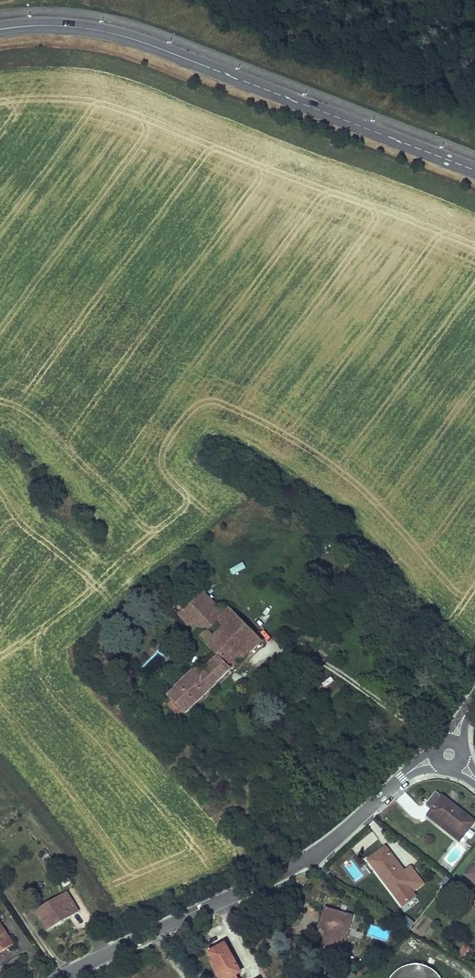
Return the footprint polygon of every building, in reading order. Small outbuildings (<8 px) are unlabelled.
[(179,615),(200,637),(225,614),(203,592),(185,610),(179,615)] [(170,606),(179,615),(185,610),(176,601),(170,606)] [(231,608),(225,614),(200,637),(218,656),(204,670),(199,665),(169,694),(186,713),(262,640),(231,608)] [(474,821),(437,791),(426,804),(434,810),(430,816),(459,839),(464,833),(465,834),(474,821)] [(387,876),(398,892),(407,885),(412,892),(424,883),(411,867),(404,872),(386,847),(370,859),(383,878),(387,876)] [(51,858),(44,862),(53,875),(59,871),(51,858)] [(466,873),(474,881),(474,863),(466,873)] [(69,879),(66,873),(59,878),(62,884),(69,879)] [(387,876),(383,878),(394,894),(398,892),(387,876)] [(67,893),(37,911),(48,929),(71,915),(70,913),(77,909),(67,893)] [(352,916),(326,909),(321,928),(329,930),(327,937),(324,947),(343,953),(352,916)] [(13,944),(0,923),(0,952),(13,944)] [(371,925),(368,934),(386,939),(389,930),(371,925)] [(319,935),(327,937),(329,930),(321,928),(319,935)] [(471,947),(466,943),(460,951),(465,955),(471,947)] [(226,944),(210,952),(225,977),(239,977),(237,974),(241,971),(226,944)] [(210,952),(207,954),(220,977),(225,977),(210,952)] [(437,976),(438,974),(436,972),(433,969),(429,967),(425,965),(422,964),(419,964),(414,964),(408,965),(403,967),(398,970),(393,975),(391,977),(441,977),(437,976)]
